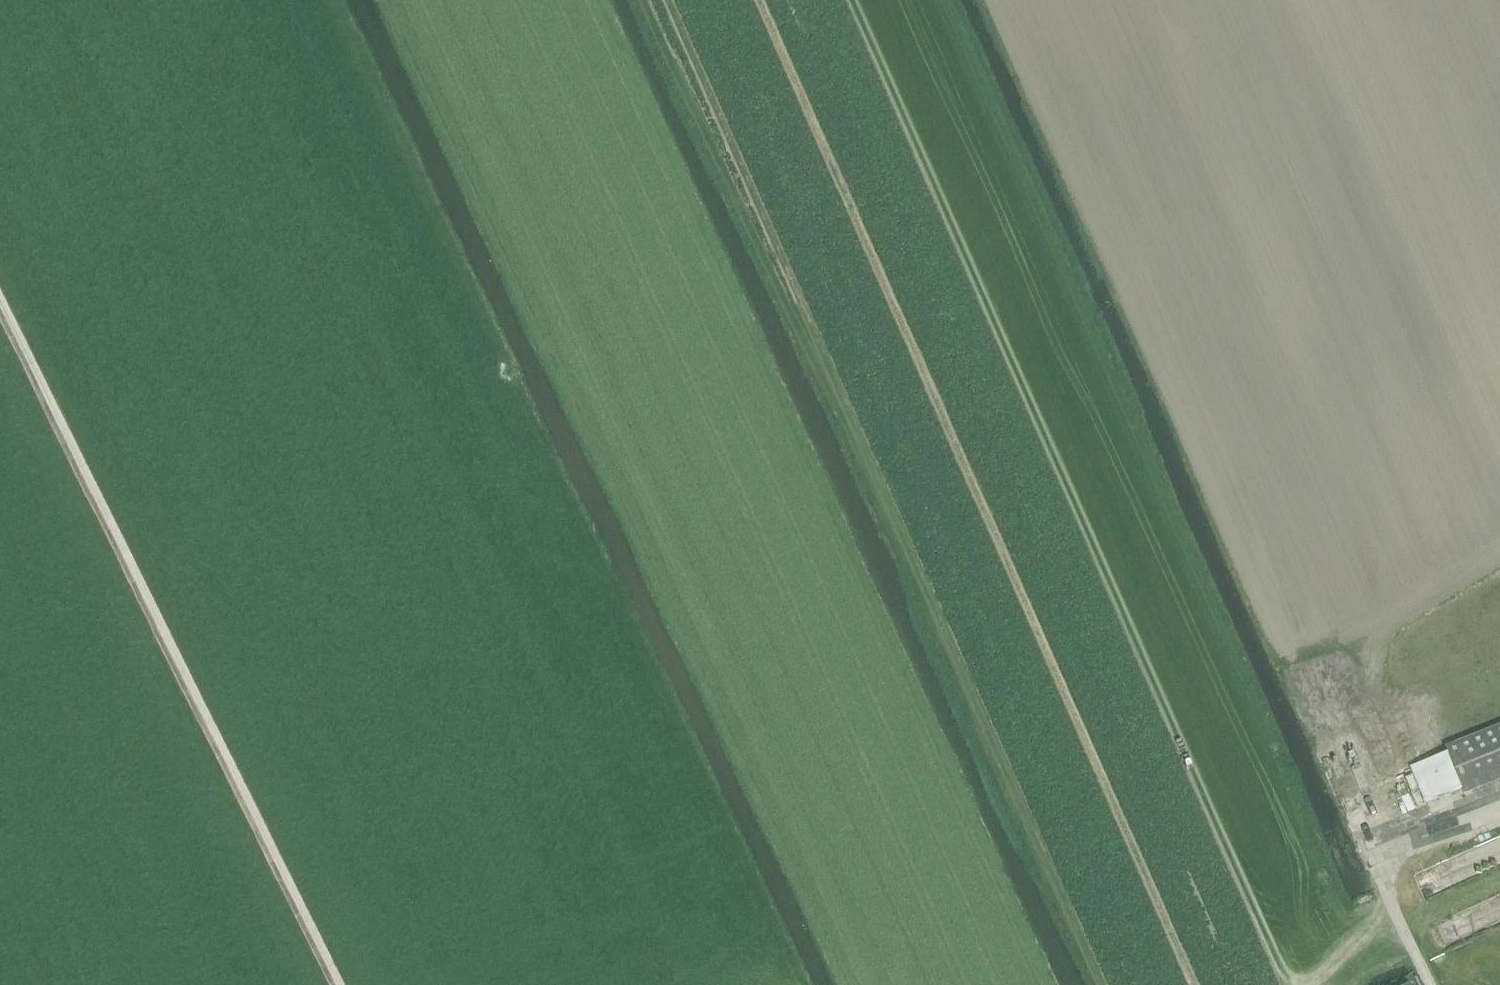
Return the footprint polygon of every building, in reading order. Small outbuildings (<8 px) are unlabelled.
[(1465,793),(1499,779),(1499,725),(1446,746),(1465,793)] [(1469,925),(1493,918),(1490,908),(1466,915),(1469,925)]
